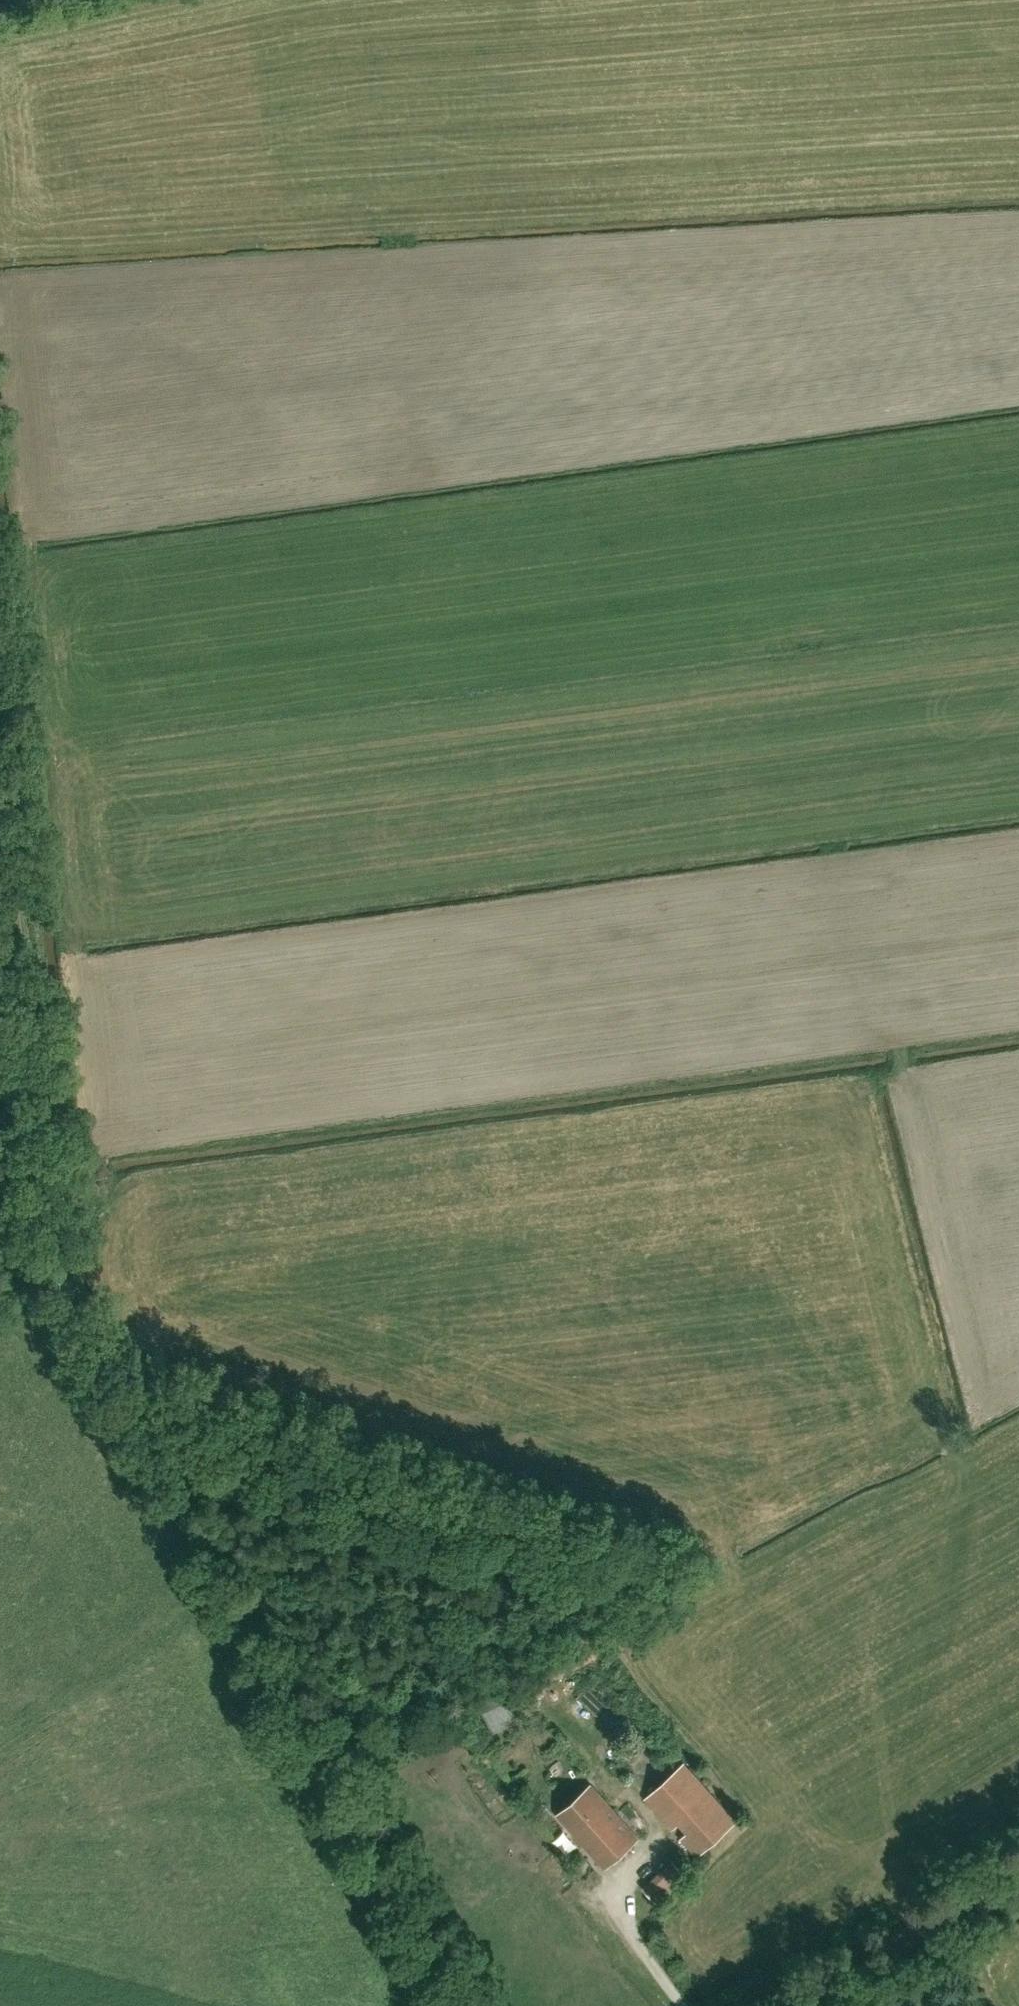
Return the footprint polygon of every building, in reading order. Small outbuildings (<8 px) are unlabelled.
[(506,1726),(504,1722),(514,1716),(506,1702),(497,1685),(474,1697),(491,1729),(492,1732),(499,1729),(499,1730),(506,1726)] [(696,1855),(734,1820),(684,1764),(645,1798),(673,1830),(678,1825),(687,1832),(680,1838),(696,1855)] [(604,1868),(638,1838),(591,1785),(557,1815),(604,1868)] [(684,1889),(693,1876),(679,1867),(670,1880),(684,1889)]
